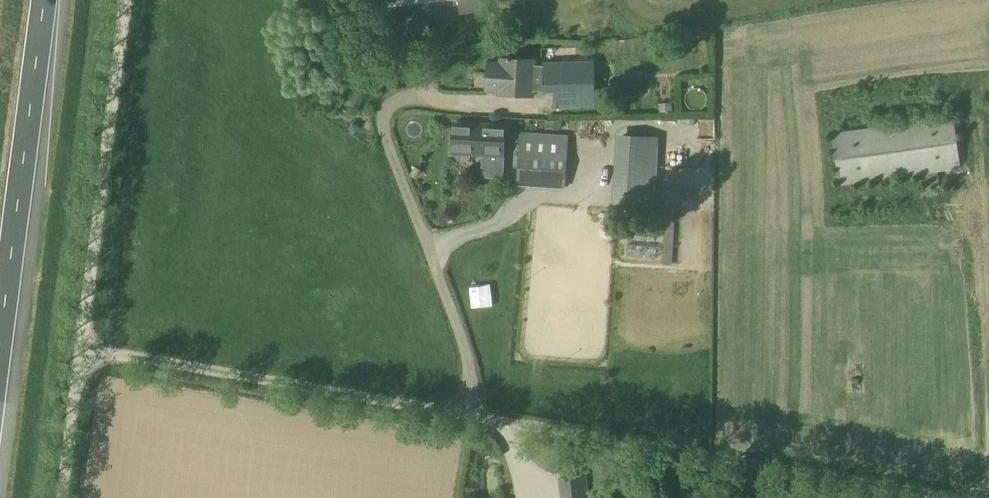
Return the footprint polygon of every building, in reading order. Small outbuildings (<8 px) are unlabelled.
[(461,13),(479,11),(478,0),(460,0),(459,0),(461,13)] [(484,91),(499,92),(498,95),(532,97),(535,61),(500,59),(500,67),(486,66),(484,91)] [(543,64),(543,92),(554,92),(554,108),(595,107),(593,62),(543,64)] [(670,103),(658,104),(659,113),(671,112),(670,103)] [(878,142),(841,147),(844,175),(940,164),(937,137),(960,134),(958,115),(876,124),(878,142)] [(353,123),(349,129),(355,133),(359,127),(353,123)] [(451,153),(503,155),(505,127),(453,124),(451,153)] [(663,166),(664,130),(634,129),(632,165),(663,166)] [(517,185),(564,188),(567,153),(519,150),(517,185)]
